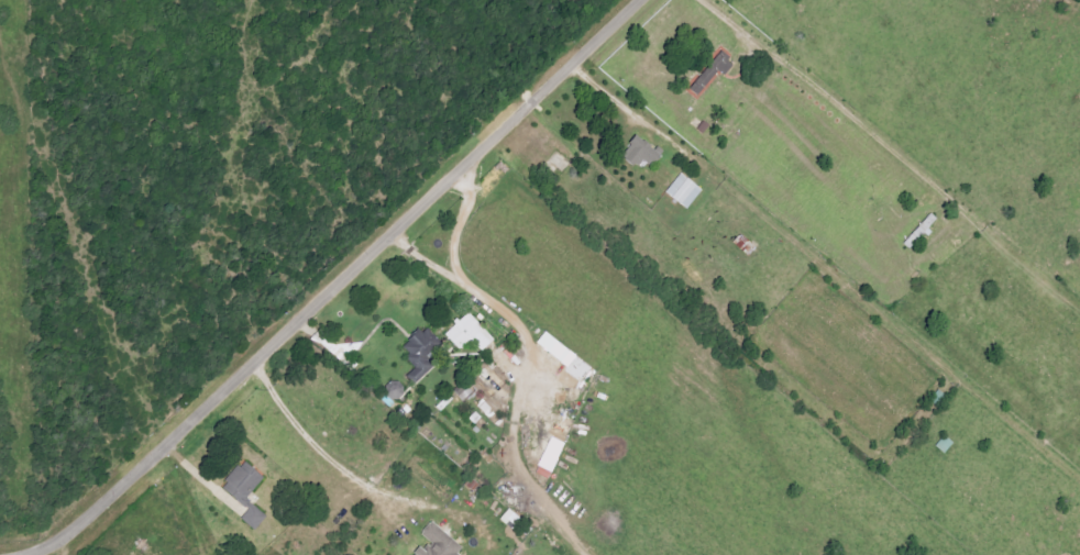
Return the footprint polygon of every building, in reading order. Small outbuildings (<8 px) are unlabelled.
[(721,71),(726,75),(736,64),(722,52),(691,88),(700,96),(721,71)] [(624,155),(638,167),(644,159),(653,166),(664,153),(641,134),(624,155)] [(689,209),(704,190),(683,172),(667,191),(689,209)] [(906,243),(914,250),(933,230),(931,228),(939,219),(933,213),(906,243)] [(462,350),(473,340),(484,351),(496,340),(470,312),(446,334),(462,350)] [(411,382),(430,366),(422,359),(441,341),(427,325),(421,331),(416,326),(404,336),(407,340),(401,345),(407,352),(404,355),(411,365),(404,374),(411,382)] [(563,363),(573,351),(548,331),(538,343),(563,363)] [(463,399),(474,392),(468,384),(457,392),(463,399)] [(243,504),(266,477),(246,460),(223,487),(243,504)] [(243,518),(256,530),(268,516),(255,505),(243,518)] [(450,552),(453,554),(408,554),(409,554),(407,552),(412,546),(416,550),(426,541),(414,530),(425,519),(455,545),(450,552)]
